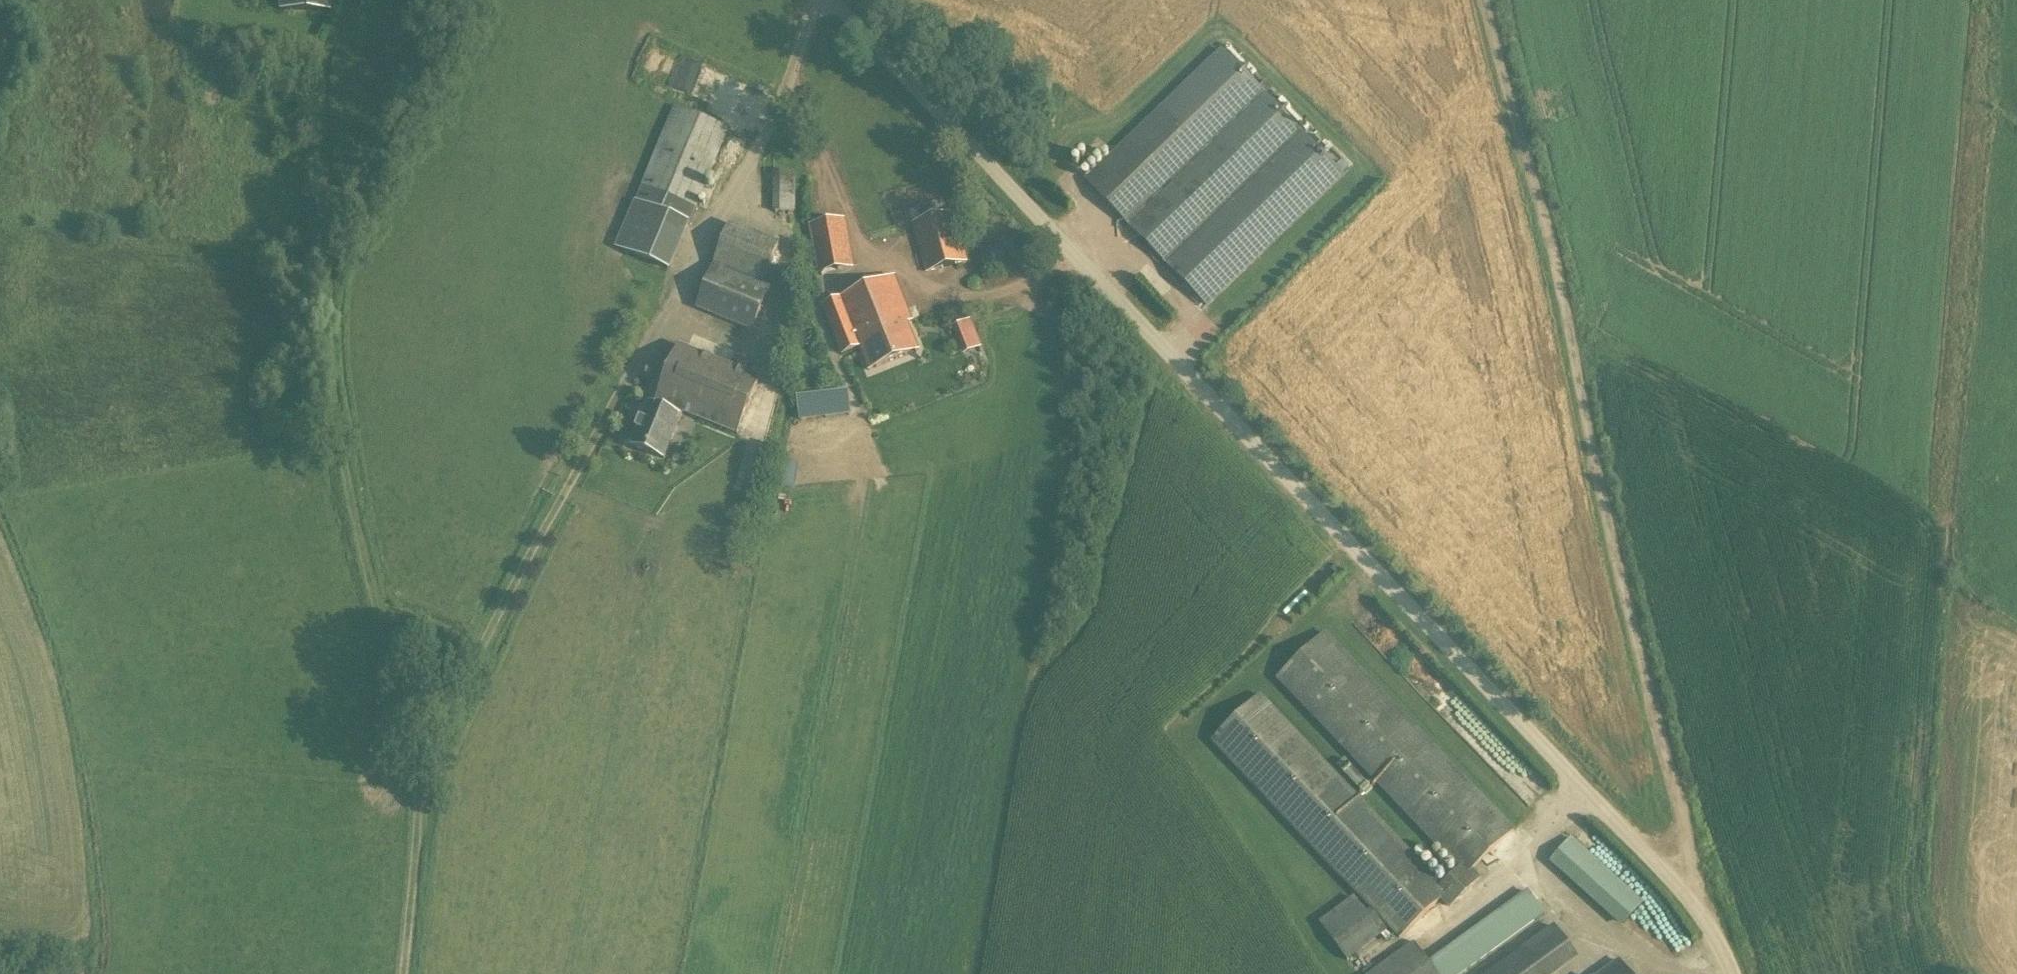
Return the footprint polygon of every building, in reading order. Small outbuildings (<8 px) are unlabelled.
[(330,13),(330,0),(278,0),(278,11),(330,13)] [(1127,224),(1205,305),(1343,173),(1222,47),(1085,180),(1127,224)] [(729,129),(673,108),(615,247),(669,270),(729,129)] [(773,171),(774,212),(796,212),(795,171),(773,171)] [(953,212),(912,222),(926,274),(967,262),(953,212)] [(810,225),(819,273),(852,267),(843,219),(810,225)] [(729,223),(694,309),(751,332),(770,286),(763,284),(780,243),(729,223)] [(842,354),(858,347),(868,371),(919,350),(909,327),(913,326),(894,278),(823,306),(842,354)] [(973,317),(952,326),(965,353),(985,344),(973,317)] [(680,345),(653,404),(737,436),(761,376),(754,374),(733,367),(680,345)] [(850,414),(847,389),(797,396),(800,421),(850,414)] [(631,445),(664,459),(680,418),(648,404),(631,445)] [(785,460),(781,485),(798,487),(802,463),(785,460)] [(1456,870),(1439,887),(1259,696),(1210,742),(1397,939),(1439,899),(1450,910),(1482,880),(1474,871),(1515,831),(1326,632),(1276,679),(1456,870)] [(1341,764),(1354,779),(1362,773),(1349,757),(1341,764)] [(1642,903),(1571,839),(1551,861),(1624,924),(1642,903)] [(1370,973),(1463,973),(1544,915),(1528,891),(1430,962),(1415,942),(1370,973)] [(1337,951),(1346,962),(1385,932),(1369,912),(1367,913),(1354,896),(1318,924),(1325,933),(1326,932),(1339,949),(1337,951)] [(1579,959),(1553,926),(1487,973),(1559,973),(1579,959)] [(1619,962),(1602,973),(1628,973),(1619,962)]
